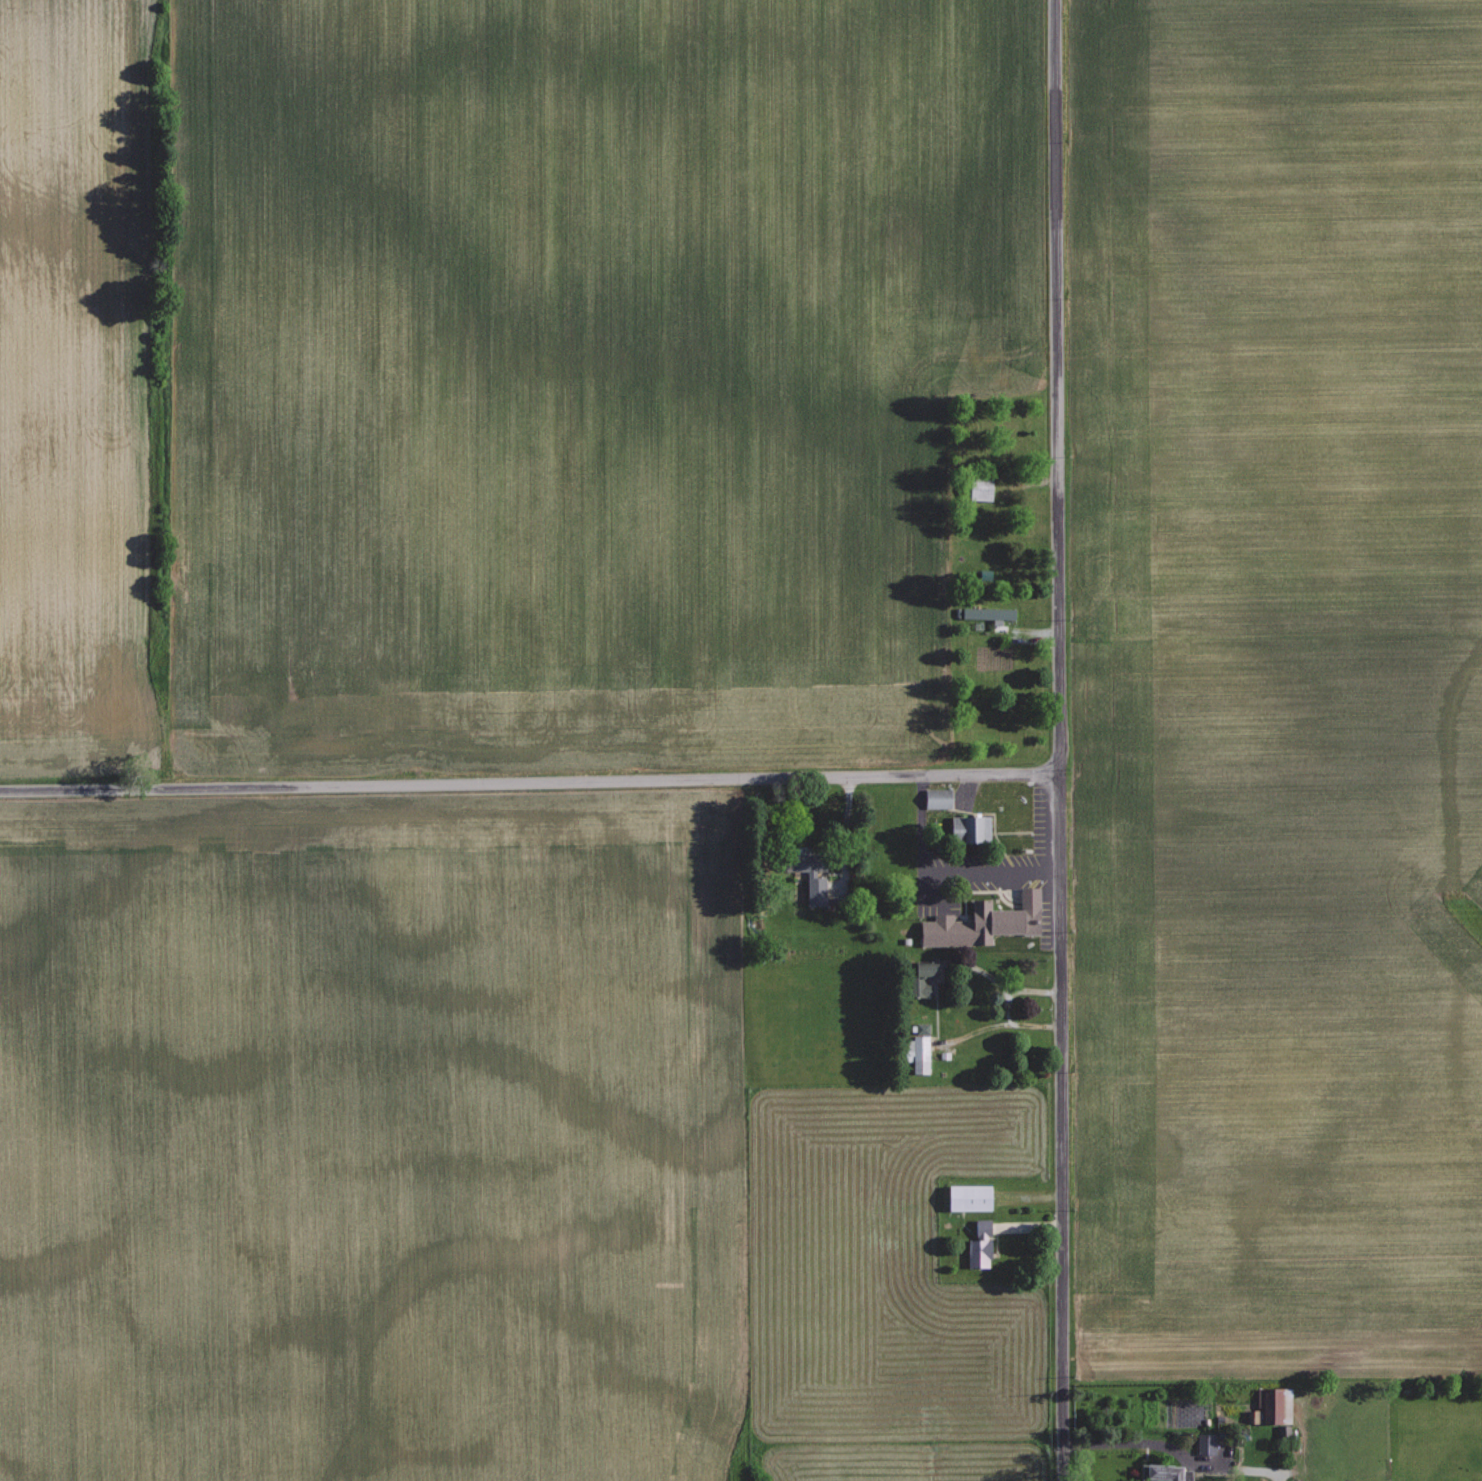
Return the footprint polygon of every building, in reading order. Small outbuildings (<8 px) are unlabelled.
[(968,499),(992,500),(992,478),(968,477),(968,499)] [(992,619),(992,624),(1001,625),(1001,619),(1013,619),(1014,608),(962,607),(962,618),(992,619)] [(949,808),(950,789),(924,788),(924,807),(949,808)] [(950,816),(950,841),(989,842),(989,816),(950,816)] [(805,905),(824,905),(824,877),(814,877),(815,861),(786,861),(786,871),(806,871),(805,905)] [(1039,933),(1038,887),(1018,888),(1019,909),(989,910),(989,899),(970,900),(971,920),(953,921),(953,914),(933,914),(933,920),(920,921),(920,946),(990,945),(990,934),(1039,933)] [(935,964),(914,964),(914,977),(908,977),(909,996),(927,996),(927,978),(935,977),(935,964)] [(928,1035),(911,1035),(911,1045),(906,1045),(906,1060),(913,1059),(913,1074),(929,1073),(928,1035)] [(946,1211),(990,1210),(990,1184),(946,1185),(946,1211)] [(967,1266),(988,1266),(989,1219),(975,1219),(974,1239),(967,1239),(967,1266)] [(1290,1387),(1258,1387),(1257,1410),(1246,1410),(1246,1423),(1277,1423),(1277,1431),(1289,1431),(1290,1387)] [(1196,1454),(1214,1454),(1213,1433),(1196,1433),(1196,1454)] [(1189,1470),(1180,1470),(1180,1464),(1143,1464),(1143,1478),(1151,1478),(1151,1480),(1189,1480),(1189,1470)]
